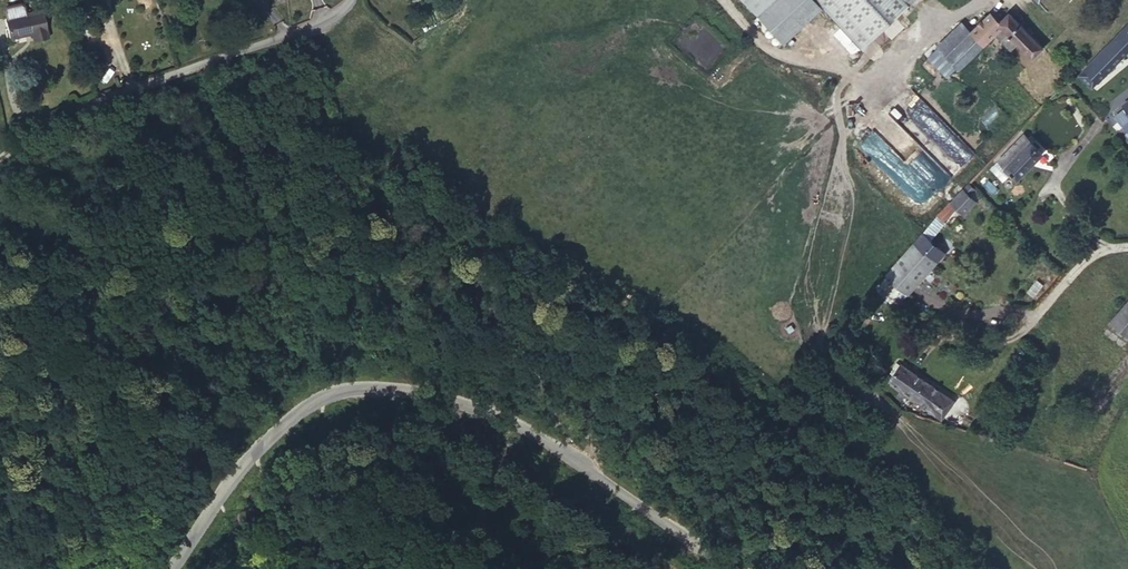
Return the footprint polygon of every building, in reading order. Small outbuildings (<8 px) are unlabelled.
[(815,0),(747,0),(784,41),(822,7),(815,0)] [(822,7),(861,50),(912,0),(815,0),(822,7)] [(46,30),(42,10),(25,14),(23,6),(20,4),(6,7),(4,10),(6,18),(4,18),(9,38),(32,33),(34,40),(47,37),(46,29),(46,30)] [(991,12),(971,31),(984,44),(996,33),(1004,25),(1000,21),(996,16),(991,12)] [(1004,25),(996,33),(1011,49),(1018,42),(1033,56),(1043,46),(1019,21),(1018,22),(1009,12),(1000,21),(1004,25)] [(959,69),(984,44),(971,31),(962,22),(937,46),(959,69)] [(1080,74),(1092,86),(1127,50),(1127,26),(1080,74)] [(1016,179),(1042,152),(1024,134),(998,161),(1016,179)] [(975,189),(969,183),(963,189),(970,195),(975,189)] [(963,214),(976,201),(970,195),(963,189),(950,202),(938,215),(944,221),(956,208),(963,214)] [(943,253),(921,234),(895,263),(917,283),(943,253)] [(917,283),(895,263),(886,274),(886,275),(907,293),(908,293),(917,283)] [(907,293),(886,275),(875,288),(890,301),(900,302),(907,293)] [(1111,320),(1127,334),(1127,300),(1111,320)] [(954,401),(901,364),(888,381),(942,419),(954,401)]
